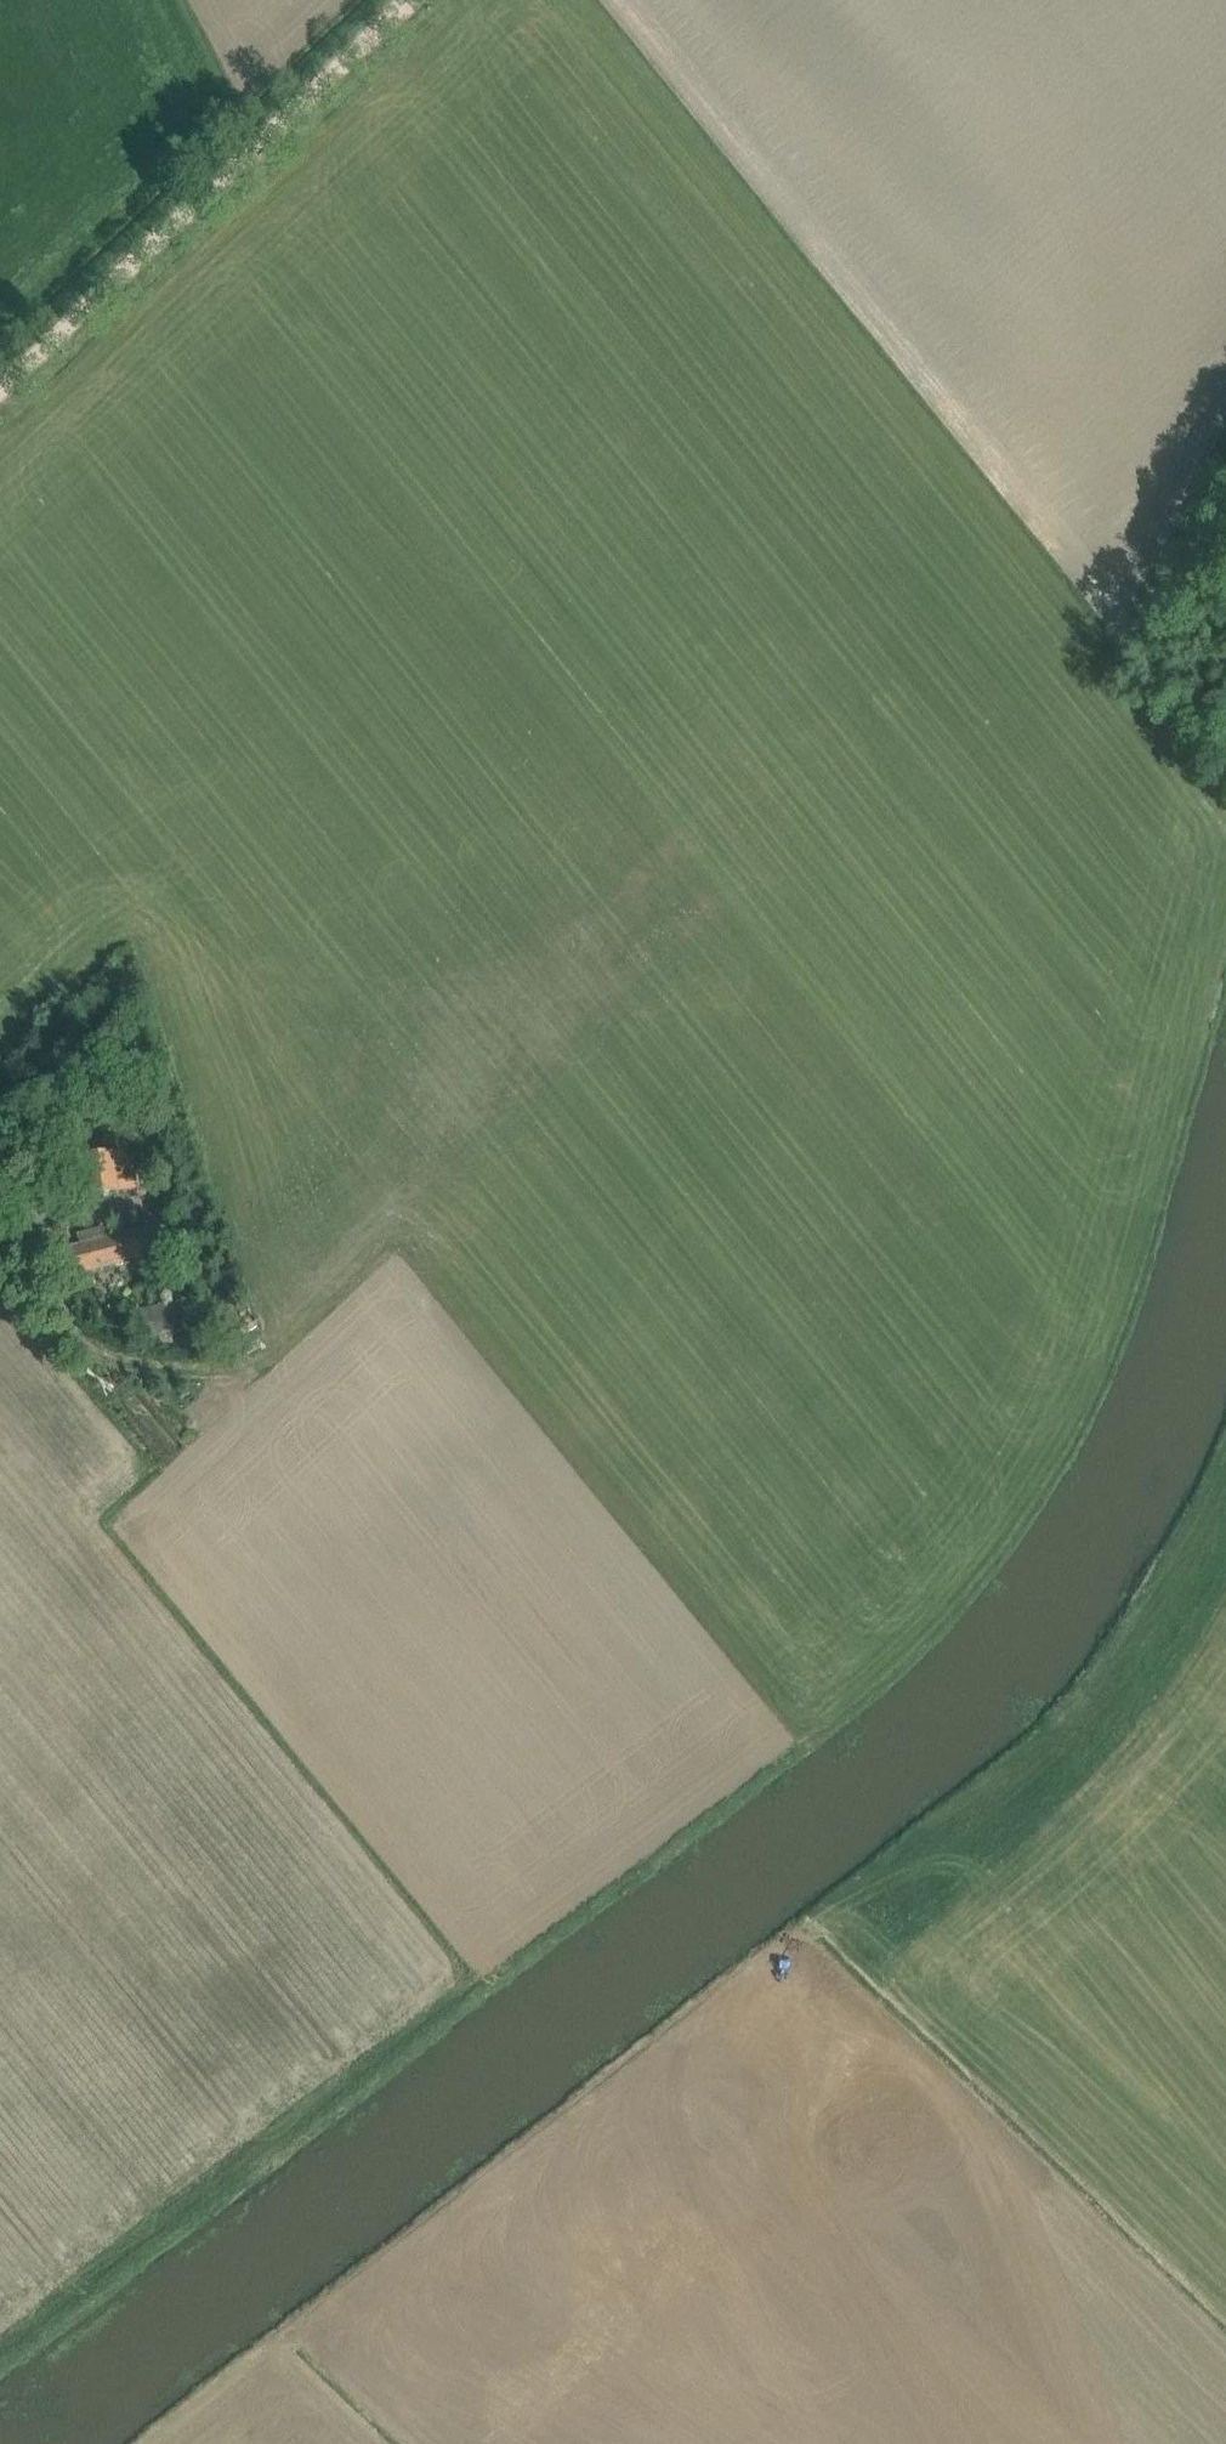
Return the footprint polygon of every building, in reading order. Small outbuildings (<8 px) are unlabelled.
[(83,1156),(87,1194),(117,1191),(117,1190),(137,1187),(135,1172),(125,1173),(123,1151),(83,1156)] [(47,1254),(53,1279),(157,1253),(150,1227),(105,1239),(102,1228),(77,1235),(80,1245),(47,1254)] [(141,1310),(146,1336),(172,1330),(167,1304),(141,1310)]
